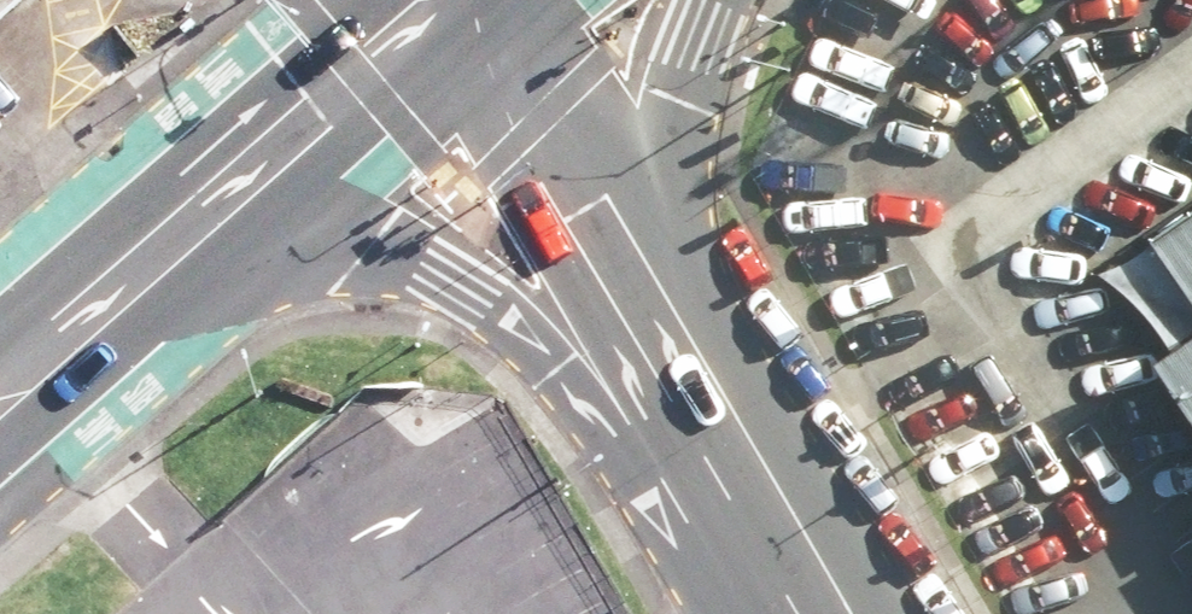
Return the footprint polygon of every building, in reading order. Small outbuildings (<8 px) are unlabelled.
[(37,0),(0,0),(0,32),(37,0)] [(1150,241),(1191,307),(1191,214),(1150,241)] [(1151,361),(1191,425),(1191,335),(1151,361)]
